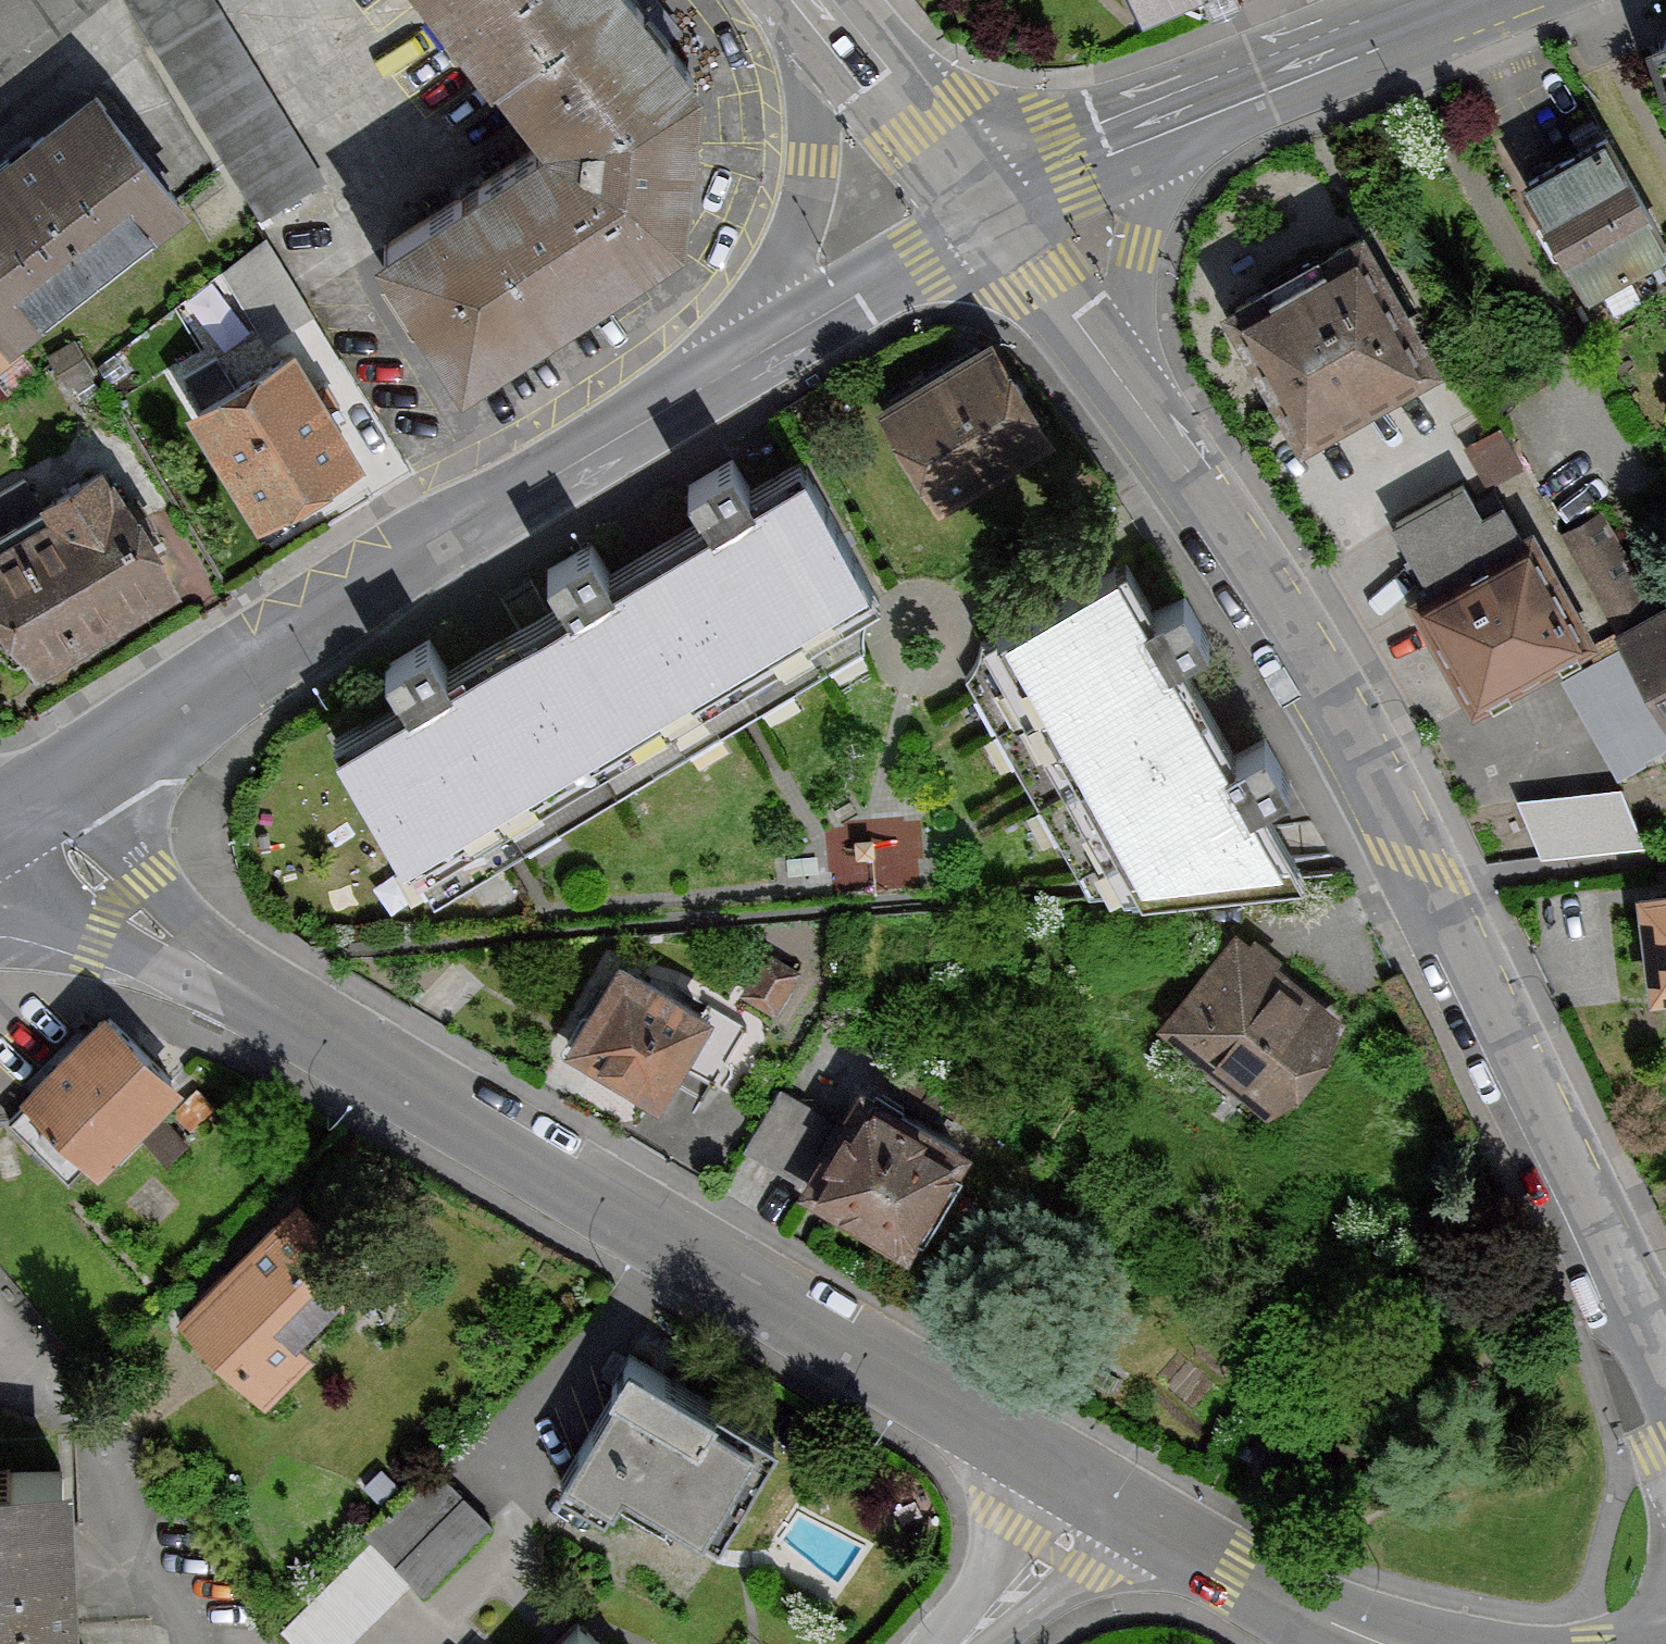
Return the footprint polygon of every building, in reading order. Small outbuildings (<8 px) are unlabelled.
[(95,0),(0,0),(0,74),(95,0)] [(256,217),(322,176),(215,0),(124,0),(256,217)] [(505,83),(617,0),(437,0),(505,83)] [(643,0),(617,0),(505,83),(545,134),(634,257),(680,224),(698,74),(643,0)] [(1143,12),(1172,0),(1138,0),(1143,12)] [(1646,42),(1665,92),(1665,34),(1646,42)] [(0,160),(0,327),(12,342),(186,200),(92,85),(0,160)] [(1522,179),(1585,290),(1665,244),(1665,243),(1604,133),(1522,179)] [(460,377),(634,257),(545,134),(378,242),(460,377)] [(1362,225),(1220,305),(1297,441),(1439,361),(1362,225)] [(18,349),(12,342),(0,327),(0,363),(18,349)] [(994,333),(875,402),(935,504),(1054,435),(994,333)] [(294,340),(187,402),(254,518),(361,455),(294,340)] [(0,541),(0,609),(37,669),(180,581),(104,457),(41,495),(51,510),(0,541)] [(590,543),(566,557),(683,754),(736,724),(746,717),(757,711),(823,672),(861,650),(864,619),(879,592),(805,466),(752,497),(730,460),(690,484),(713,521),(612,581),(590,543)] [(1426,582),(1406,593),(1471,711),(1596,642),(1531,525),(1517,533),(1500,501),(1479,513),(1462,482),(1392,520),(1426,582)] [(1554,529),(1665,723),(1665,578),(1646,589),(1597,505),(1554,529)] [(407,702),(340,742),(435,901),(505,860),(514,854),(525,848),(617,794),(683,754),(566,557),(549,567),(571,604),(449,676),(428,641),(386,666),(407,702)] [(1121,559),(986,634),(985,660),(966,671),(975,686),(1027,778),(1033,789),(1035,792),(1202,699),(1176,653),(1204,637),(1182,598),(1153,615),(1121,559)] [(1665,744),(1665,736),(1616,640),(1565,666),(1619,769),(1665,744)] [(1234,755),(1202,699),(1035,792),(1039,800),(1081,875),(1288,855),(1257,800),(1287,784),(1262,740),(1234,755)] [(1617,785),(1509,796),(1536,846),(1637,833),(1617,785)] [(1634,888),(1646,992),(1665,990),(1665,884),(1634,888)] [(1347,1020),(1235,932),(1160,1027),(1273,1115),(1347,1020)] [(710,1009),(618,956),(565,1046),(584,1057),(657,1100),(710,1009)] [(180,1082),(102,1006),(75,1033),(21,1088),(17,1090),(26,1098),(7,1118),(68,1177),(89,1155),(98,1164),(180,1082)] [(968,1145),(857,1082),(835,1118),(780,1087),(745,1148),(772,1163),(799,1179),(795,1185),(908,1249),(968,1145)] [(296,1337),(374,1258),(301,1186),(171,1316),(206,1351),(262,1406),(314,1354),(296,1337)] [(776,1439),(628,1353),(610,1382),(616,1386),(559,1483),(601,1507),(619,1477),(720,1536),(776,1439)] [(0,1465),(0,1643),(73,1643),(66,1462),(0,1465)] [(424,1600),(492,1531),(434,1470),(362,1538),(424,1600)] [(575,1623),(554,1643),(597,1643),(575,1623)]
